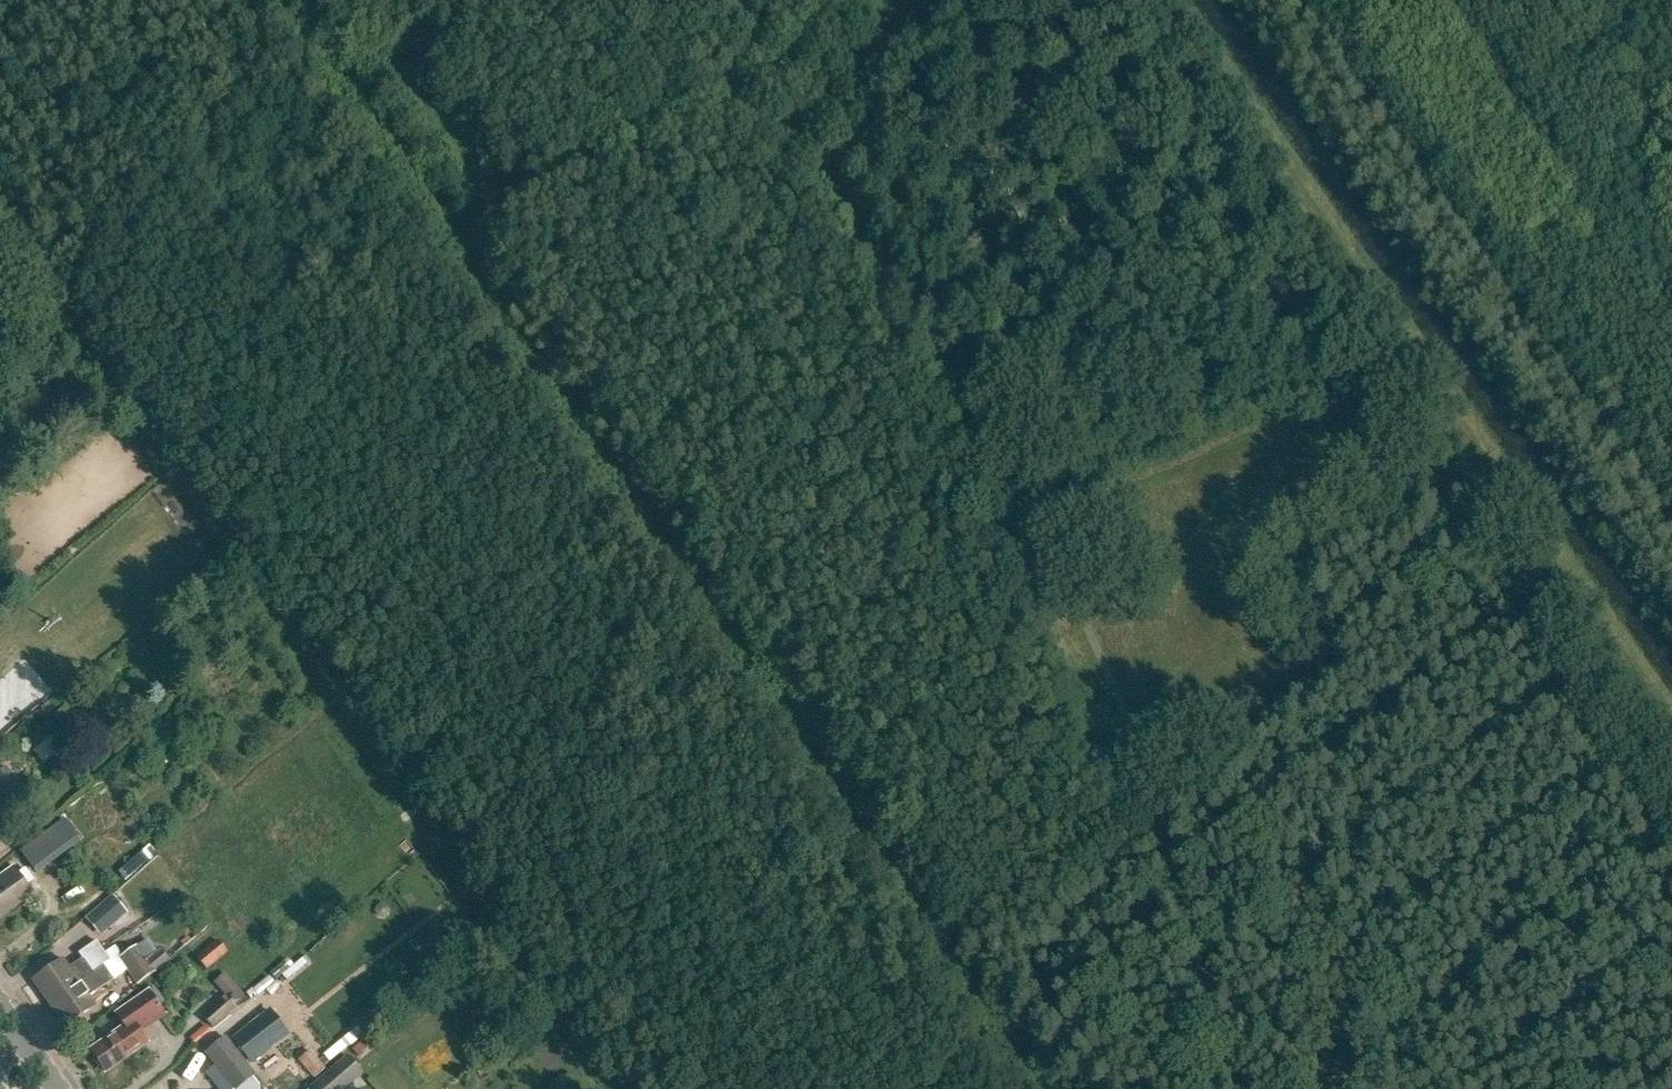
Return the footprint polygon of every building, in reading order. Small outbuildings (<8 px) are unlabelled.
[(0,699),(0,726),(13,715),(0,699)] [(10,801),(12,804),(26,795),(6,767),(0,772),(0,808),(10,801)] [(41,836),(40,835),(20,849),(35,869),(78,838),(64,819),(41,836)] [(148,846),(141,853),(149,862),(156,855),(148,846)] [(12,905),(14,907),(34,893),(27,884),(32,881),(24,869),(19,872),(15,866),(0,876),(0,914),(12,905)] [(128,914),(112,895),(85,918),(100,937),(128,914)] [(148,938),(137,946),(148,960),(158,953),(148,938)] [(196,957),(207,969),(228,952),(217,939),(196,957)] [(32,980),(48,1004),(103,965),(110,961),(106,955),(96,941),(79,954),(82,959),(69,968),(63,959),(32,980)] [(120,958),(119,958),(127,970),(137,984),(155,971),(148,960),(137,946),(120,958)] [(110,961),(103,965),(113,980),(127,970),(119,958),(120,958),(114,949),(106,955),(110,961)] [(48,1004),(65,1027),(95,1006),(89,997),(113,980),(103,965),(48,1004)] [(196,1020),(208,1033),(247,997),(223,972),(212,982),(224,994),(196,1020)] [(124,1026),(89,1049),(103,1069),(124,1055),(128,1056),(148,1043),(136,1025),(162,1008),(160,1005),(164,1003),(154,988),(151,990),(115,1013),(124,1026)] [(268,1010),(231,1038),(249,1062),(286,1033),(268,1010)] [(353,1030),(340,1041),(346,1048),(350,1045),(351,1046),(361,1038),(353,1030)] [(251,1076),(254,1074),(225,1037),(205,1052),(234,1088),(235,1088),(251,1076)] [(337,1044),(323,1055),(329,1063),(343,1051),(337,1044)] [(297,1060),(313,1078),(324,1068),(309,1050),(297,1060)] [(311,1088),(346,1088),(363,1075),(347,1055),(309,1087),(311,1088)] [(258,1085),(251,1076),(235,1088),(259,1088),(258,1085)]
